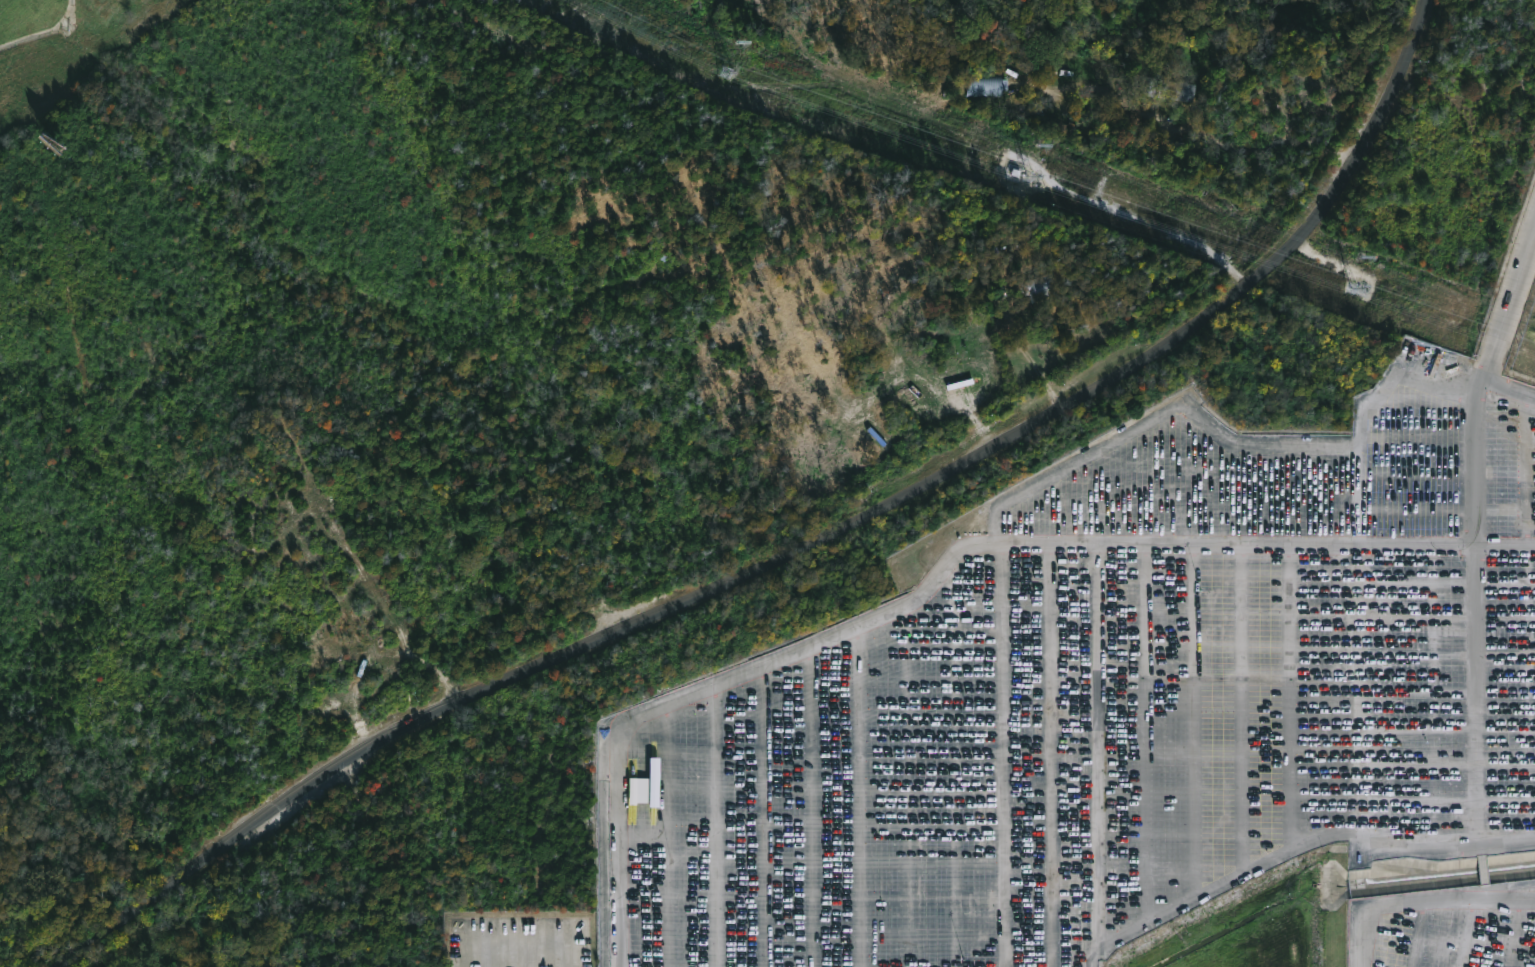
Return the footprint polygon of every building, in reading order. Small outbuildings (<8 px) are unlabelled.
[(1005,76),(1005,79),(1010,79),(1010,82),(1018,83),(1018,87),(1010,87),(1010,91),(1005,91),(1005,97),(970,97),(970,76),(1005,76)] [(1199,85),(1195,104),(1160,97),(1164,78),(1199,85)] [(1019,286),(1028,306),(1059,293),(1050,272),(1019,286)] [(649,806),(659,806),(659,758),(649,758),(649,806)] [(629,802),(647,803),(647,778),(629,777),(629,802)]
